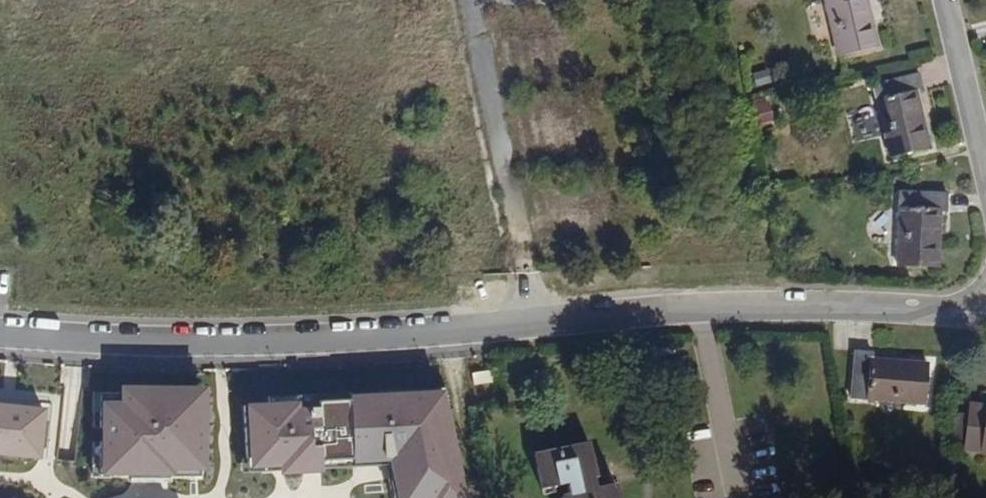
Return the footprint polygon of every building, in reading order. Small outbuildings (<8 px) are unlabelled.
[(826,47),(864,39),(856,0),(816,0),(826,47)] [(903,80),(912,78),(908,59),(860,69),(875,144),(914,137),(903,80)] [(759,124),(775,118),(767,96),(751,102),(759,124)] [(932,202),(934,184),(886,181),(879,254),(915,257),(922,202),(932,202)] [(17,268),(0,268),(0,300),(16,301),(17,268)] [(874,359),(875,347),(858,347),(854,397),(928,404),(931,364),(874,359)] [(472,373),(474,386),(494,383),(492,369),(472,373)] [(440,378),(372,385),(384,482),(386,497),(463,497),(440,378)] [(372,385),(244,393),(246,490),(384,482),(372,385)] [(210,389),(104,388),(103,483),(201,486),(212,466),(210,389)] [(0,402),(0,464),(49,469),(52,406),(0,402)] [(971,408),(965,452),(985,455),(985,409),(971,408)] [(593,486),(589,472),(523,486),(525,497),(600,497),(598,486),(593,486)]
